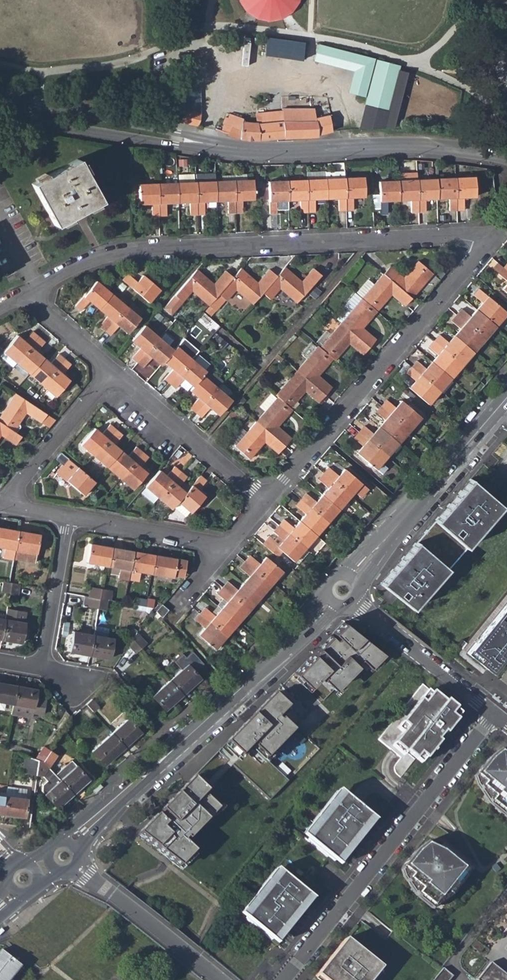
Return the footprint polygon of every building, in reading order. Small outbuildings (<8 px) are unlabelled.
[(239,1),(246,12),(256,19),(269,22),(281,19),(292,12),(299,2),(299,0),(239,0),(239,1)] [(305,42),(267,37),(264,54),(302,60),(305,42)] [(374,59),(319,44),(315,59),(355,70),(349,92),(364,96),(374,59)] [(399,66),(377,60),(366,105),(388,111),(399,66)] [(181,84),(181,109),(187,110),(199,112),(198,84),(181,84)] [(316,108),(316,117),(330,115),(332,115),(330,104),(316,108)] [(199,112),(187,110),(181,109),(179,108),(178,110),(177,110),(176,122),(199,127),(201,113),(199,112)] [(222,127),(222,133),(228,133),(228,136),(238,139),(244,140),(317,137),(324,133),(332,130),(330,115),(316,117),(316,108),(282,108),(282,111),(281,121),(274,122),(258,124),(257,121),(243,122),(243,119),(229,115),(227,123),(222,127)] [(31,184),(54,226),(100,201),(76,160),(31,184)] [(314,200),(325,199),(325,180),(324,172),(305,173),(305,181),(307,212),(314,212),(314,200)] [(326,180),(325,180),(325,199),(337,199),(338,211),(345,211),(343,179),(341,179),(340,172),(326,173),(326,180)] [(177,175),(178,183),(191,183),(191,175),(177,175)] [(362,178),(343,179),(345,211),(352,211),(352,198),(363,197),(362,178)] [(473,178),(454,179),(455,211),(464,211),(463,198),(474,197),(473,178)] [(448,211),(455,211),(454,179),(435,180),(436,200),(448,199),(448,211)] [(252,200),(251,181),(245,180),(233,181),(234,213),(242,213),(241,201),(252,200)] [(409,213),(418,213),(416,180),(397,181),(398,202),(409,201),(409,213)] [(424,200),(436,200),(435,180),(416,180),(418,213),(425,212),(424,200)] [(234,213),(233,181),(220,182),(213,182),(214,202),(226,201),(227,214),(234,213)] [(275,201),(286,201),(286,181),(267,182),(267,184),(260,184),(260,200),(268,200),(268,214),(276,214),(275,201)] [(299,213),(307,212),(305,181),(286,181),(286,201),(299,201),(299,213)] [(386,202),(398,202),(397,181),(378,182),(378,196),(379,211),(379,214),(387,214),(386,202)] [(203,202),(214,202),(213,182),(194,183),(196,215),(203,214),(203,202)] [(165,204),(176,204),(175,183),(157,184),(158,216),(166,216),(165,204)] [(189,215),(196,215),(194,183),(191,183),(178,183),(175,183),(176,204),(188,203),(189,215)] [(151,217),(158,216),(157,184),(138,185),(139,205),(150,205),(151,217)] [(370,196),(371,211),(379,211),(378,196),(370,196)] [(390,267),(383,276),(410,298),(410,299),(431,274),(416,262),(403,278),(390,267)] [(300,282),(283,268),(275,277),(261,294),(269,301),(278,290),(295,304),(319,276),(311,270),(300,282)] [(502,268),(497,274),(506,282),(501,289),(506,294),(506,272),(502,268)] [(213,285),(195,270),(163,308),(171,315),(191,292),(207,306),(208,306),(218,294),(232,278),(224,272),(213,285)] [(235,291),(251,305),(261,294),(275,277),(267,271),(256,284),(239,270),(232,278),(218,294),(224,300),(226,301),(235,291)] [(127,274),(122,280),(136,293),(148,303),(158,290),(142,276),(136,282),(127,274)] [(403,306),(410,298),(383,276),(382,275),(373,285),(367,280),(355,295),(361,300),(375,312),(389,296),(403,306)] [(89,302),(97,309),(110,294),(96,282),(75,306),(81,311),(89,302)] [(125,286),(120,282),(116,288),(121,292),(125,286)] [(480,303),(475,309),(494,326),(505,313),(478,289),(472,296),(480,303)] [(98,327),(104,331),(125,306),(110,294),(97,309),(106,317),(98,327)] [(208,306),(214,311),(224,300),(218,294),(208,306)] [(361,328),(375,312),(361,300),(340,324),(368,347),(375,339),(361,328)] [(127,307),(125,306),(104,331),(109,336),(118,326),(127,334),(140,319),(138,317),(142,313),(130,303),(127,307)] [(460,310),(455,315),(483,339),(494,326),(475,309),(469,316),(460,310)] [(458,329),(452,335),(472,352),(483,339),(455,315),(449,322),(458,329)] [(250,322),(245,336),(253,339),(258,325),(250,322)] [(360,356),(368,347),(340,324),(330,336),(325,331),(314,344),(316,346),(331,359),(334,361),(348,345),(360,356)] [(131,358),(137,363),(158,338),(143,325),(130,341),(139,348),(131,358)] [(7,357),(4,361),(12,368),(15,364),(38,337),(32,332),(24,341),(17,335),(2,352),(7,357)] [(159,339),(167,346),(172,340),(164,333),(159,339)] [(438,335),(433,341),(461,365),(472,352),(452,335),(446,342),(438,335)] [(15,364),(29,375),(43,358),(36,352),(44,343),(38,337),(15,364)] [(151,359),(160,366),(163,363),(173,351),(167,346),(159,339),(158,338),(137,363),(142,368),(151,359)] [(436,355),(430,361),(449,378),(461,365),(433,341),(427,347),(436,355)] [(182,342),(177,348),(189,357),(194,352),(182,342)] [(318,376),(331,359),(316,346),(315,348),(310,343),(300,355),(305,359),(295,371),(323,395),(329,388),(330,387),(318,376)] [(173,351),(163,363),(172,370),(164,380),(169,384),(190,359),(189,357),(177,348),(176,347),(173,351)] [(183,380),(192,387),(202,376),(206,371),(204,370),(209,364),(196,354),(192,360),(190,359),(169,384),(174,389),(183,380)] [(29,375),(42,386),(64,360),(57,355),(50,363),(43,358),(29,375)] [(272,360),(276,364),(281,358),(277,355),(272,360)] [(70,365),(64,360),(42,386),(54,397),(68,380),(62,374),(70,365)] [(415,361),(410,367),(438,391),(449,378),(430,361),(424,369),(415,361)] [(427,404),(438,391),(410,367),(405,373),(414,381),(407,387),(427,404)] [(202,376),(216,388),(220,383),(206,370),(206,371),(202,376)] [(295,371),(274,396),(276,397),(290,409),(304,393),(316,403),(317,402),(323,395),(295,371)] [(189,408),(195,413),(216,388),(202,376),(192,387),(188,391),(197,399),(189,408)] [(209,409),(218,416),(231,401),(226,396),(230,391),(220,383),(216,388),(195,413),(200,418),(209,409)] [(323,395),(326,398),(333,391),(329,388),(323,395)] [(406,390),(403,394),(410,400),(413,396),(406,390)] [(45,414),(15,394),(0,416),(0,423),(13,431),(25,414),(39,423),(48,429),(55,421),(45,414)] [(278,427),(292,410),(290,409),(276,397),(275,399),(270,394),(259,407),(264,412),(255,422),(283,446),(291,437),(278,427)] [(317,402),(320,405),(326,398),(323,395),(317,402)] [(385,400),(380,406),(408,430),(419,417),(399,401),(393,407),(385,400)] [(383,419),(377,426),(397,443),(408,430),(380,406),(375,412),(383,419)] [(235,407),(227,416),(232,421),(240,411),(235,407)] [(283,446),(255,422),(246,433),(236,446),(234,447),(249,459),(264,443),(277,454),(283,446)] [(0,435),(14,445),(21,436),(13,431),(0,423),(0,436),(0,435)] [(80,445),(93,456),(115,430),(109,425),(101,434),(94,428),(80,445)] [(363,426),(357,433),(385,457),(397,443),(377,426),(371,433),(363,426)] [(236,446),(246,433),(240,428),(229,440),(236,446)] [(122,435),(115,430),(93,456),(106,467),(120,451),(114,445),(122,435)] [(381,462),(385,457),(357,433),(353,438),(361,445),(355,452),(375,469),(375,468),(381,473),(387,467),(381,462)] [(127,456),(120,451),(106,467),(119,479),(141,452),(135,447),(127,456)] [(148,458),(141,452),(119,479),(132,490),(146,473),(140,467),(148,458)] [(83,496),(94,483),(93,482),(67,459),(60,454),(55,460),(62,466),(56,473),(83,496)] [(166,476),(159,470),(139,493),(152,505),(157,499),(180,472),(174,466),(166,476)] [(328,468),(323,473),(350,496),(353,492),(363,500),(370,492),(343,469),(337,475),(328,468)] [(178,486),(182,481),(186,477),(180,472),(157,499),(170,510),(172,508),(185,493),(178,486)] [(327,488),(321,494),(338,509),(350,496),(323,473),(317,479),(327,488)] [(206,481),(199,475),(189,487),(185,493),(172,508),(183,517),(188,512),(190,513),(204,496),(197,490),(206,481)] [(469,478),(378,583),(410,608),(500,505),(469,478)] [(178,486),(185,493),(189,487),(182,481),(178,486)] [(305,494),(300,500),(326,523),(338,509),(321,494),(315,501),(305,494)] [(304,514),(299,520),(316,535),(326,523),(300,500),(295,506),(304,514)] [(304,548),(316,535),(299,520),(293,528),(283,520),(278,526),(304,548)] [(304,548),(278,526),(273,532),(278,536),(273,540),(269,536),(262,544),(277,557),(282,551),(297,564),(308,552),(304,548)] [(13,560),(18,531),(0,528),(0,548),(3,548),(2,558),(13,560)] [(39,535),(18,531),(13,560),(34,563),(39,535)] [(86,563),(107,567),(111,547),(89,544),(86,563)] [(118,578),(128,580),(133,551),(111,547),(107,567),(119,569),(118,578)] [(140,573),(151,574),(154,555),(133,551),(128,580),(138,582),(140,573)] [(185,561),(154,555),(151,574),(172,578),(173,575),(182,577),(185,561)] [(249,555),(244,561),(271,584),(276,578),(278,579),(284,572),(265,557),(259,563),(249,555)] [(248,576),(242,583),(259,597),(271,584),(244,561),(239,568),(248,576)] [(9,593),(11,583),(8,583),(0,581),(0,586),(2,586),(0,592),(9,593)] [(227,581),(222,587),(249,609),(259,597),(242,583),(237,589),(227,581)] [(17,595),(19,585),(11,583),(9,593),(9,594),(17,595)] [(237,623),(249,609),(222,587),(217,594),(222,599),(217,606),(221,609),(237,623)] [(90,588),(88,597),(99,600),(102,600),(103,590),(90,588)] [(112,592),(103,590),(102,600),(107,601),(110,602),(112,592)] [(83,606),(98,608),(99,600),(88,597),(85,597),(83,606)] [(154,600),(146,598),(144,608),(153,609),(154,600)] [(465,652),(491,673),(506,653),(506,599),(465,652)] [(105,611),(106,606),(107,601),(102,600),(99,600),(98,608),(97,611),(100,611),(100,610),(105,611)] [(161,618),(168,610),(162,605),(155,612),(161,618)] [(205,608),(200,613),(226,636),(237,623),(221,609),(214,616),(205,608)] [(4,620),(1,640),(20,643),(24,623),(23,623),(25,614),(6,611),(4,620)] [(214,649),(226,636),(200,613),(194,620),(204,629),(198,635),(214,649)] [(341,624),(294,672),(309,686),(321,674),(323,676),(321,677),(333,689),(362,661),(369,667),(383,653),(341,624)] [(108,629),(94,626),(93,634),(89,656),(109,660),(113,638),(106,637),(108,629)] [(127,634),(132,638),(136,633),(137,631),(131,628),(127,634)] [(68,652),(89,656),(93,634),(72,631),(68,652)] [(146,643),(136,633),(132,638),(140,648),(146,643)] [(135,654),(141,648),(140,648),(132,638),(127,646),(135,654)] [(187,664),(170,680),(182,694),(200,678),(187,664)] [(164,710),(182,694),(170,680),(151,696),(164,710)] [(13,705),(16,686),(0,683),(0,703),(13,705)] [(37,690),(16,686),(13,705),(11,715),(32,719),(33,713),(43,715),(46,701),(38,699),(35,699),(36,696),(37,690)] [(425,689),(418,698),(422,702),(429,693),(425,689)] [(443,701),(431,691),(429,693),(422,702),(418,698),(400,722),(405,726),(401,731),(392,742),(419,762),(437,740),(436,739),(442,731),(443,731),(451,721),(441,712),(441,713),(437,710),(443,701)] [(273,694),(218,751),(269,801),(288,781),(266,759),(293,731),(281,720),(290,710),(273,694)] [(99,707),(91,699),(85,705),(93,713),(99,707)] [(458,713),(443,701),(437,710),(441,713),(441,712),(451,721),(458,713)] [(128,719),(111,733),(124,747),(140,733),(128,719)] [(405,726),(400,722),(396,727),(401,731),(405,726)] [(103,766),(124,747),(111,733),(91,752),(103,766)] [(43,747),(35,760),(44,762),(50,752),(43,747)] [(57,752),(52,749),(50,752),(44,762),(49,768),(57,755),(56,754),(57,752)] [(473,775),(483,783),(480,787),(492,797),(488,802),(504,814),(506,811),(506,754),(497,750),(487,758),(473,775)] [(22,774),(35,776),(44,762),(35,760),(24,756),(22,774)] [(71,761),(55,775),(60,780),(73,794),(89,780),(76,765),(75,766),(71,761)] [(43,777),(49,768),(44,762),(35,776),(43,777)] [(191,777),(140,834),(178,868),(193,851),(186,845),(222,805),(191,777)] [(57,809),(73,794),(60,780),(53,786),(49,782),(42,788),(42,791),(45,794),(43,795),(57,809)] [(104,787),(101,784),(93,790),(94,792),(96,794),(104,787)] [(24,789),(7,786),(5,795),(2,815),(24,818),(27,799),(24,789)] [(336,791),(301,836),(333,862),(369,817),(336,791)] [(374,821),(369,817),(333,862),(338,866),(374,821)] [(446,894),(465,870),(440,850),(424,842),(413,851),(413,856),(403,870),(409,875),(406,879),(419,889),(415,894),(431,906),(443,892),(446,894)] [(274,870),(238,915),(271,940),(306,895),(274,870)] [(306,895),(271,940),(276,945),(311,899),(306,895)] [(344,940),(315,976),(320,979),(371,979),(379,969),(380,968),(344,940)] [(9,978),(19,965),(0,949),(0,950),(0,970),(9,978)] [(489,962),(474,979),(506,979),(506,976),(489,962)] [(451,975),(441,968),(432,979),(447,979),(451,975)] [(379,969),(371,979),(376,979),(382,971),(379,969)] [(0,970),(0,979),(7,979),(9,978),(0,970)]
